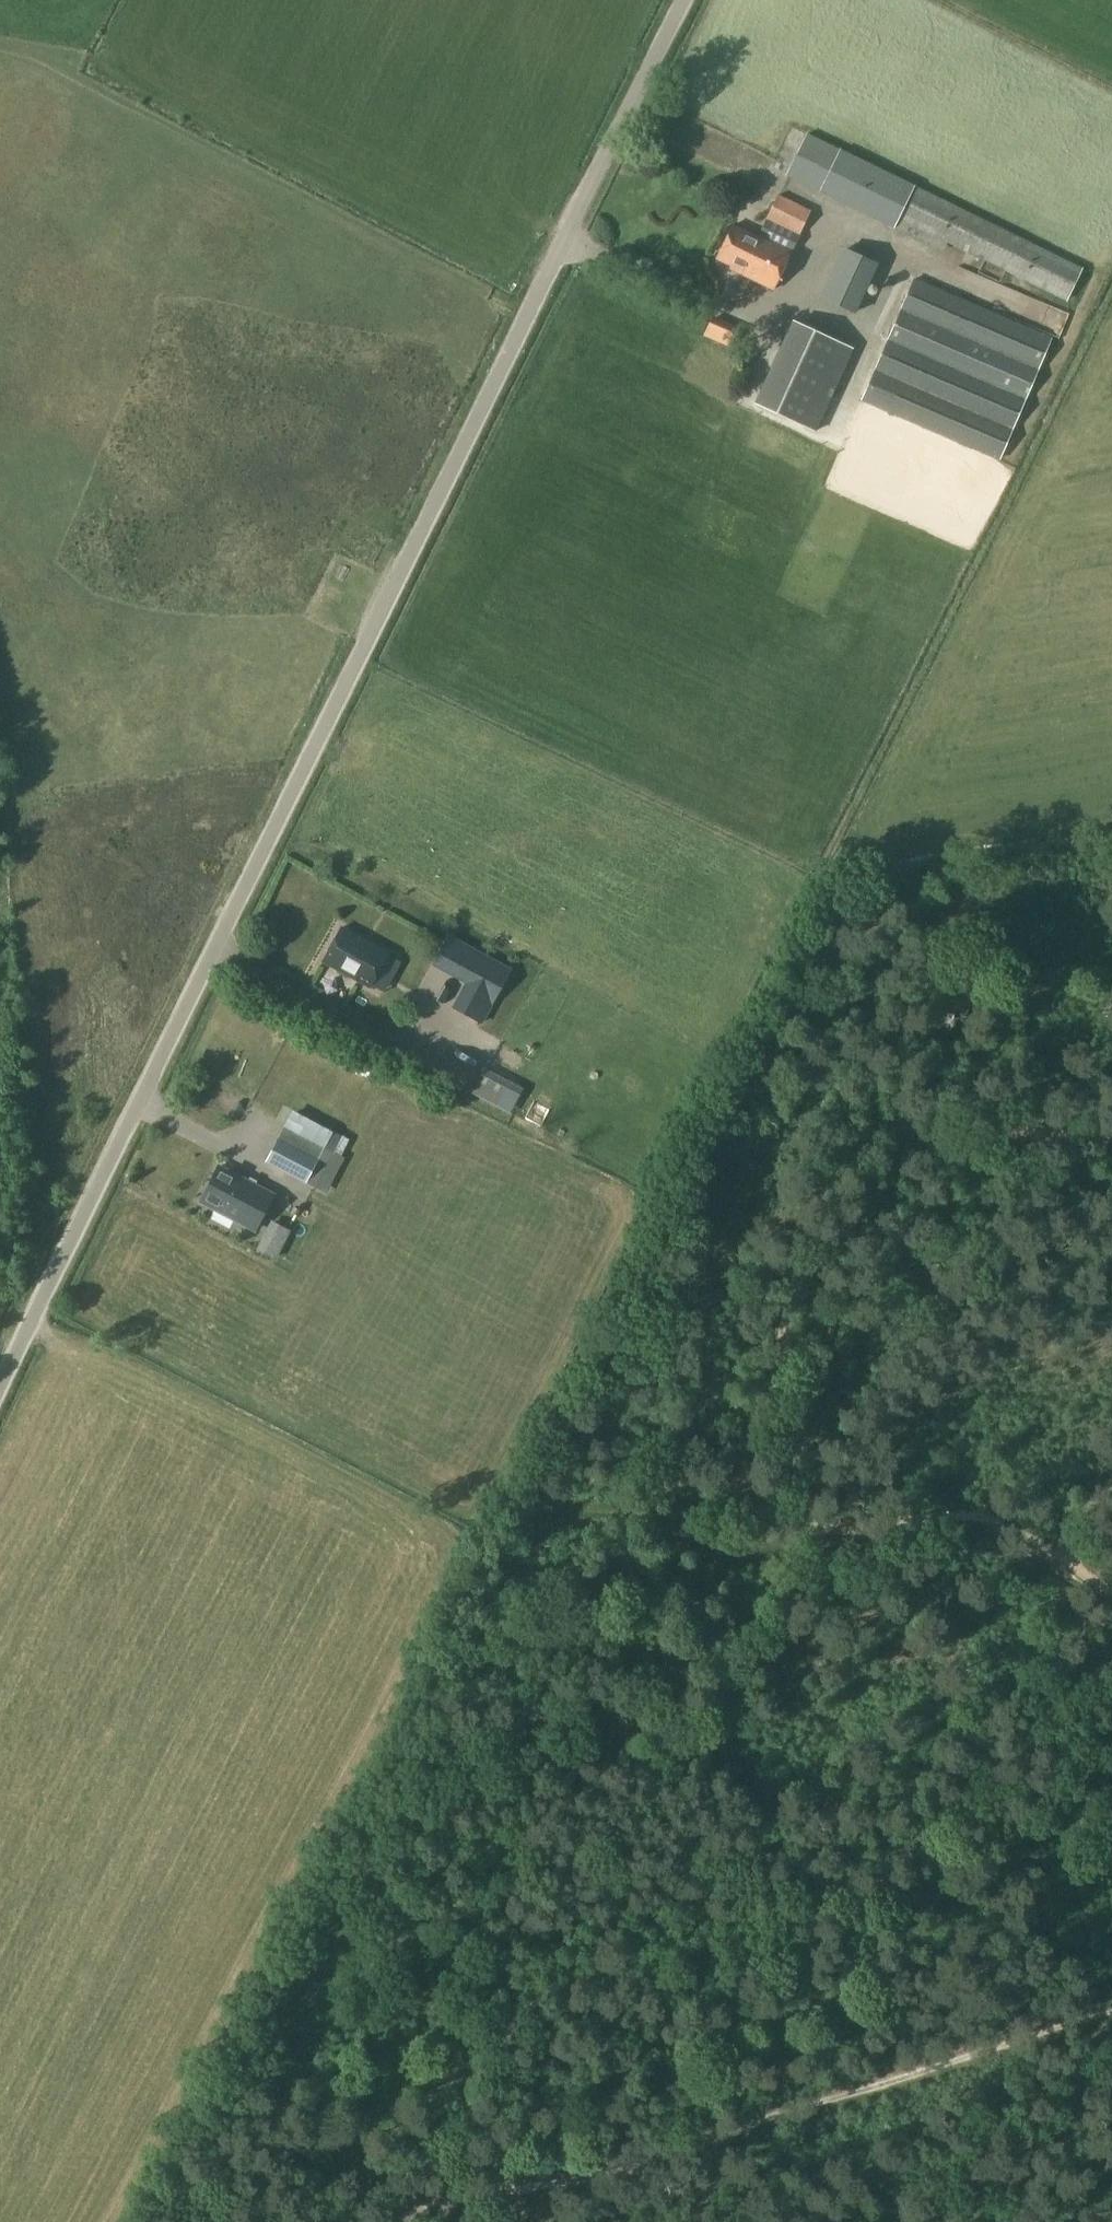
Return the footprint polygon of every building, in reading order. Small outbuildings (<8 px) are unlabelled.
[(1066,297),(1081,267),(805,131),(784,172),(942,248),(947,238),(1066,297)] [(799,234),(811,210),(780,195),(768,219),(799,234)] [(773,289),(791,253),(733,225),(717,259),(731,266),(730,268),(773,289)] [(857,311),(881,263),(847,246),(823,294),(857,311)] [(994,459),(1046,341),(916,280),(862,397),(994,459)] [(1033,332),(1054,332),(1054,323),(1047,323),(1047,310),(1033,310),(1033,332)] [(815,428),(852,343),(794,319),(757,398),(815,428)] [(709,321),(702,336),(726,346),(732,331),(709,321)] [(341,927),(322,960),(369,986),(370,984),(383,991),(401,960),(387,952),(341,927)] [(448,936),(435,960),(470,978),(456,1004),(480,1017),(507,968),(448,936)] [(419,972),(407,996),(448,1017),(460,993),(419,972)] [(484,1068),(471,1092),(498,1106),(511,1082),(484,1068)] [(305,1182),(323,1147),(284,1126),(265,1161),(305,1182)] [(255,1229),(273,1194),(218,1166),(200,1201),(255,1229)] [(273,1219),(267,1231),(284,1240),(290,1228),(273,1219)]
